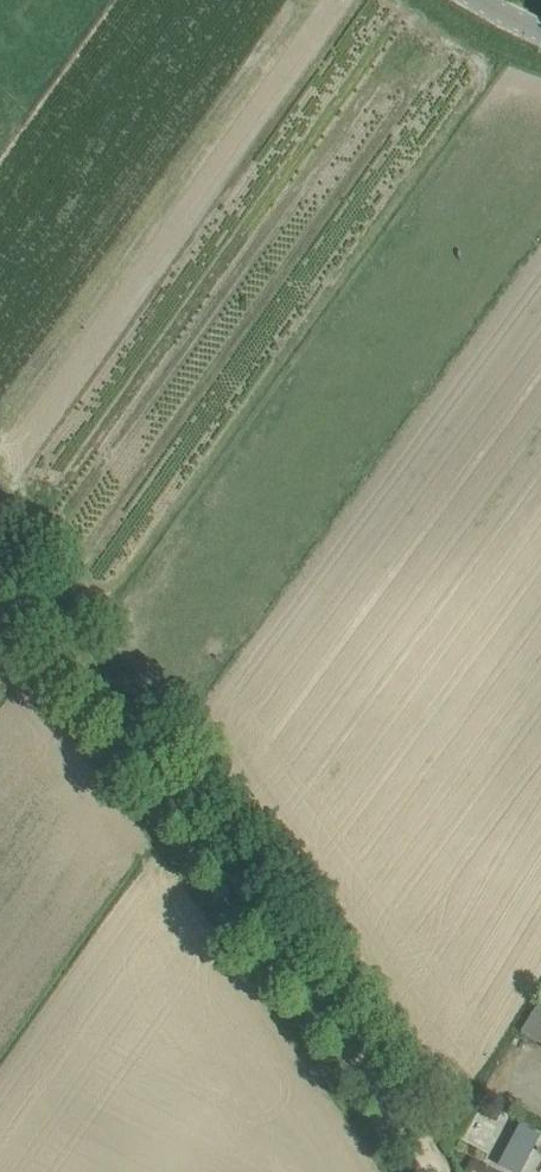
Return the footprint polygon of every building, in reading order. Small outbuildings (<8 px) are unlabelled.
[(540,1045),(540,1009),(537,1006),(522,1032),(540,1045)] [(511,1171),(526,1171),(540,1132),(516,1123),(500,1168),(511,1171)]
